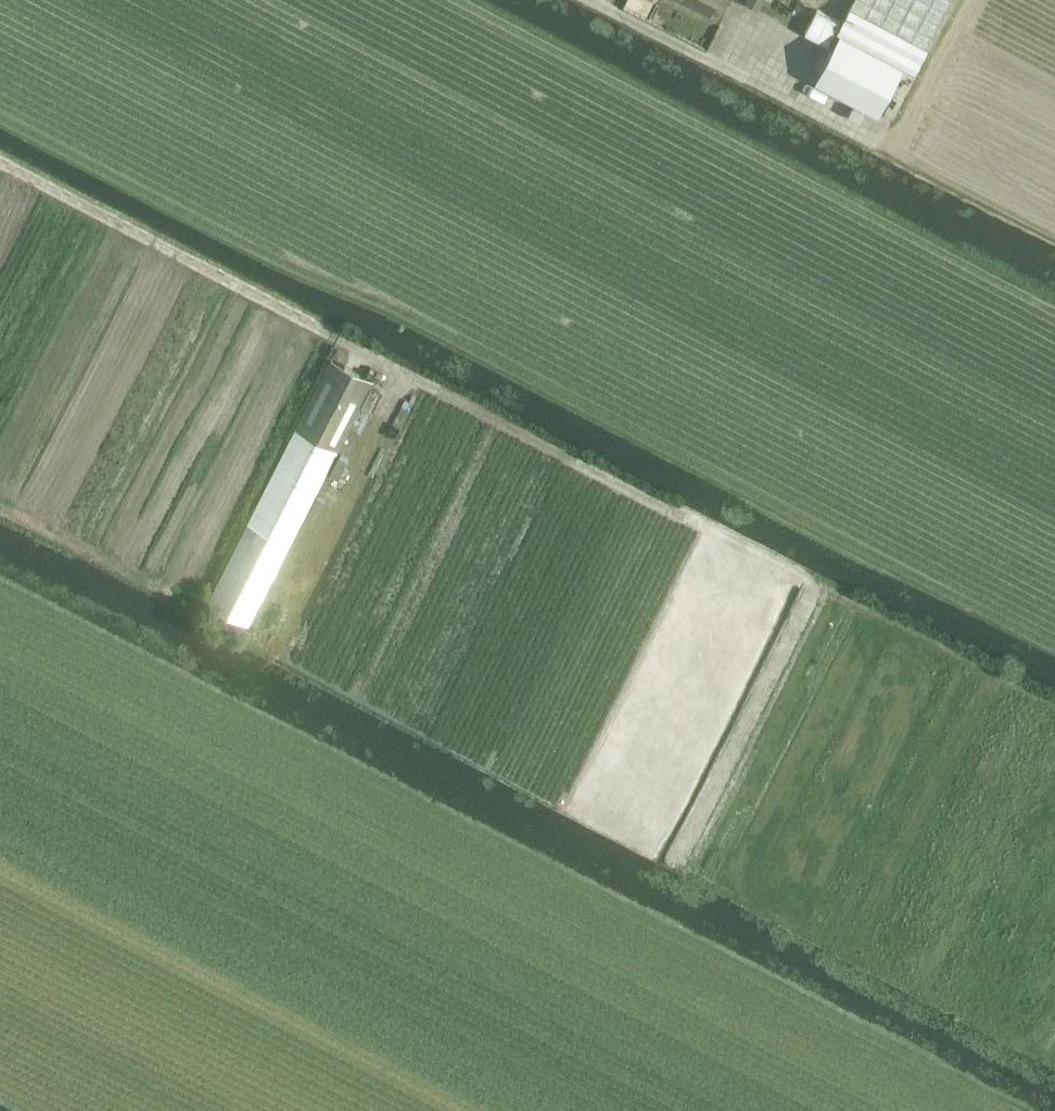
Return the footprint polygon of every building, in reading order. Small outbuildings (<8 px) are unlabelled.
[(710,14),(717,0),(681,0),(710,14)] [(903,66),(914,72),(952,0),(853,0),(836,32),(839,34),(815,81),(879,114),(903,66)] [(248,624),(337,450),(372,379),(330,359),(296,429),(207,603),(248,624)]
